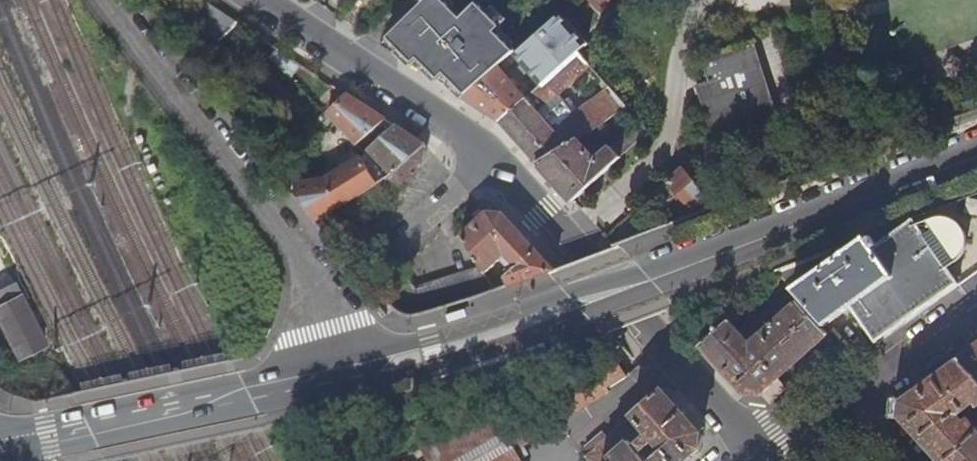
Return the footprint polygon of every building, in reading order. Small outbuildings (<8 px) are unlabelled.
[(181,1),(221,43),(236,20),(205,0),(182,0),(181,1)] [(464,98),(516,52),(499,29),(503,26),(481,1),(462,17),(446,0),(427,0),(425,2),(381,43),(413,64),(416,61),(422,67),(433,79),(464,98)] [(599,10),(610,0),(590,0),(599,10)] [(516,52),(464,98),(484,111),(502,122),(580,53),(588,45),(561,12),(516,52)] [(697,89),(714,141),(766,125),(750,72),(762,68),(757,44),(703,62),(710,84),(697,89)] [(606,123),(612,119),(595,100),(555,129),(539,110),(576,79),(591,66),(580,53),(502,122),(520,143),(539,164),(577,141),(589,133),(591,134),(607,125),(606,123)] [(595,100),(612,119),(628,106),(591,66),(576,79),(595,100)] [(750,72),(766,125),(778,120),(762,68),(750,72)] [(349,95),(329,114),(357,145),(389,120),(349,95)] [(650,131),(643,123),(615,148),(612,146),(597,160),(577,141),(539,164),(557,184),(574,201),(650,131)] [(399,127),(372,151),(389,170),(383,174),(387,178),(425,145),(399,127)] [(387,178),(339,208),(363,239),(381,222),(397,202),(411,184),(421,170),(425,161),(427,156),(427,151),(426,147),(425,145),(387,178)] [(383,174),(369,155),(327,181),(295,189),(294,197),(316,222),(326,216),(332,213),(339,208),(387,178),(383,174)] [(684,170),(669,182),(698,217),(720,211),(684,170)] [(914,220),(879,247),(873,239),(868,243),(865,239),(792,290),(827,326),(854,306),(880,343),(976,273),(976,196),(914,220)] [(332,213),(326,216),(330,223),(336,220),(332,213)] [(489,213),(464,235),(481,268),(484,274),(501,260),(512,272),(506,278),(510,287),(556,270),(527,237),(504,213),(489,213)] [(381,290),(380,291),(396,312),(400,315),(405,318),(413,318),(494,293),(484,274),(481,268),(415,289),(401,271),(381,290)] [(780,276),(755,298),(763,308),(788,286),(789,285),(780,276)] [(8,286),(0,290),(0,339),(11,361),(39,347),(8,286)] [(748,320),(742,311),(702,345),(746,393),(762,395),(767,391),(779,380),(829,335),(799,303),(763,335),(760,331),(755,336),(757,339),(750,347),(737,330),(748,320)] [(961,360),(976,378),(976,349),(961,360)] [(940,460),(948,460),(976,436),(976,425),(970,417),(967,419),(962,414),(964,412),(969,412),(976,406),(976,378),(961,360),(930,383),(902,402),(900,416),(940,460)] [(534,425),(512,437),(520,450),(560,427),(559,424),(610,393),(609,390),(628,379),(620,364),(599,377),(601,380),(550,409),(551,411),(532,422),(534,425)] [(779,380),(767,391),(773,400),(787,388),(779,380)] [(633,416),(650,435),(640,444),(637,440),(633,443),(631,442),(612,459),(613,460),(688,460),(700,450),(702,433),(683,412),(661,389),(633,416)] [(424,449),(431,460),(521,460),(494,411),(424,449)] [(510,423),(506,425),(510,433),(514,430),(510,423)] [(587,457),(589,460),(604,460),(604,452),(629,429),(625,423),(607,440),(592,453),(587,457)] [(602,434),(587,448),(592,453),(607,440),(602,434)] [(948,460),(976,460),(976,436),(948,460)]
